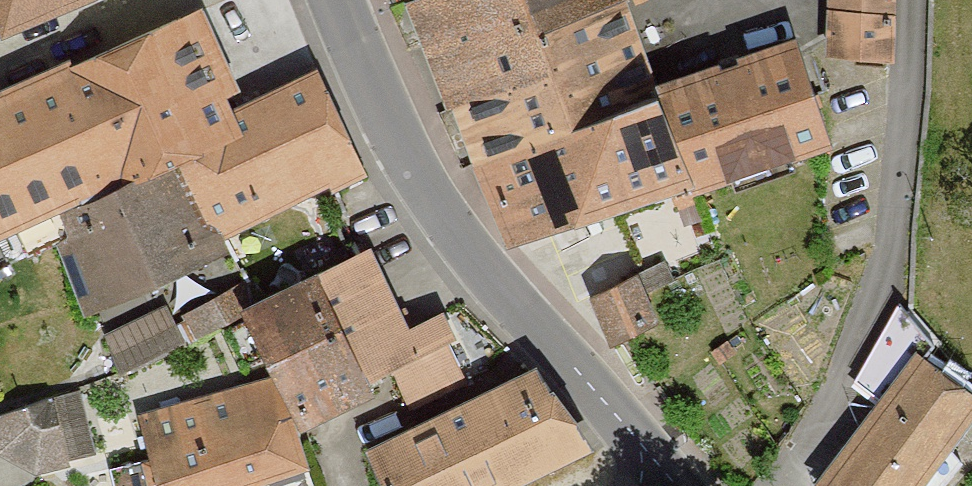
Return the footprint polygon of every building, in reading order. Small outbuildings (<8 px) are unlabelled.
[(29,212),(185,142),(279,74),(237,0),(184,0),(0,78),(0,224),(29,212)] [(41,0),(0,0),(0,13),(41,0)] [(505,40),(618,0),(395,0),(418,76),(505,40)] [(505,40),(540,123),(611,93),(630,89),(647,83),(626,0),(618,0),(505,40)] [(891,11),(892,0),(822,0),(822,6),(891,11)] [(888,65),(891,11),(822,6),(819,59),(888,65)] [(666,198),(825,144),(781,35),(647,83),(630,89),(662,187),(666,198)] [(540,123),(505,40),(418,76),(453,159),(540,123)] [(279,74),(185,142),(214,235),(318,188),(327,195),(367,176),(314,57),(279,74)] [(491,246),(662,187),(630,89),(611,93),(540,123),(453,159),(491,246)] [(214,235),(185,142),(29,212),(77,315),(213,248),(214,235)] [(292,271),(352,398),(387,378),(408,411),(467,381),(430,309),(396,325),(356,240),(292,271)] [(237,380),(283,430),(352,398),(292,271),(254,287),(248,275),(180,314),(174,303),(102,336),(118,374),(215,329),(237,380)] [(599,348),(650,324),(616,271),(571,297),(599,348)] [(971,416),(971,388),(919,347),(816,480),(824,485),(917,485),(971,416)] [(524,368),(346,452),(362,485),(500,485),(566,455),(524,368)] [(283,430),(237,380),(122,422),(137,485),(258,485),(296,470),(283,430)] [(51,398),(0,415),(0,484),(1,485),(6,485),(73,463),(51,398)]
